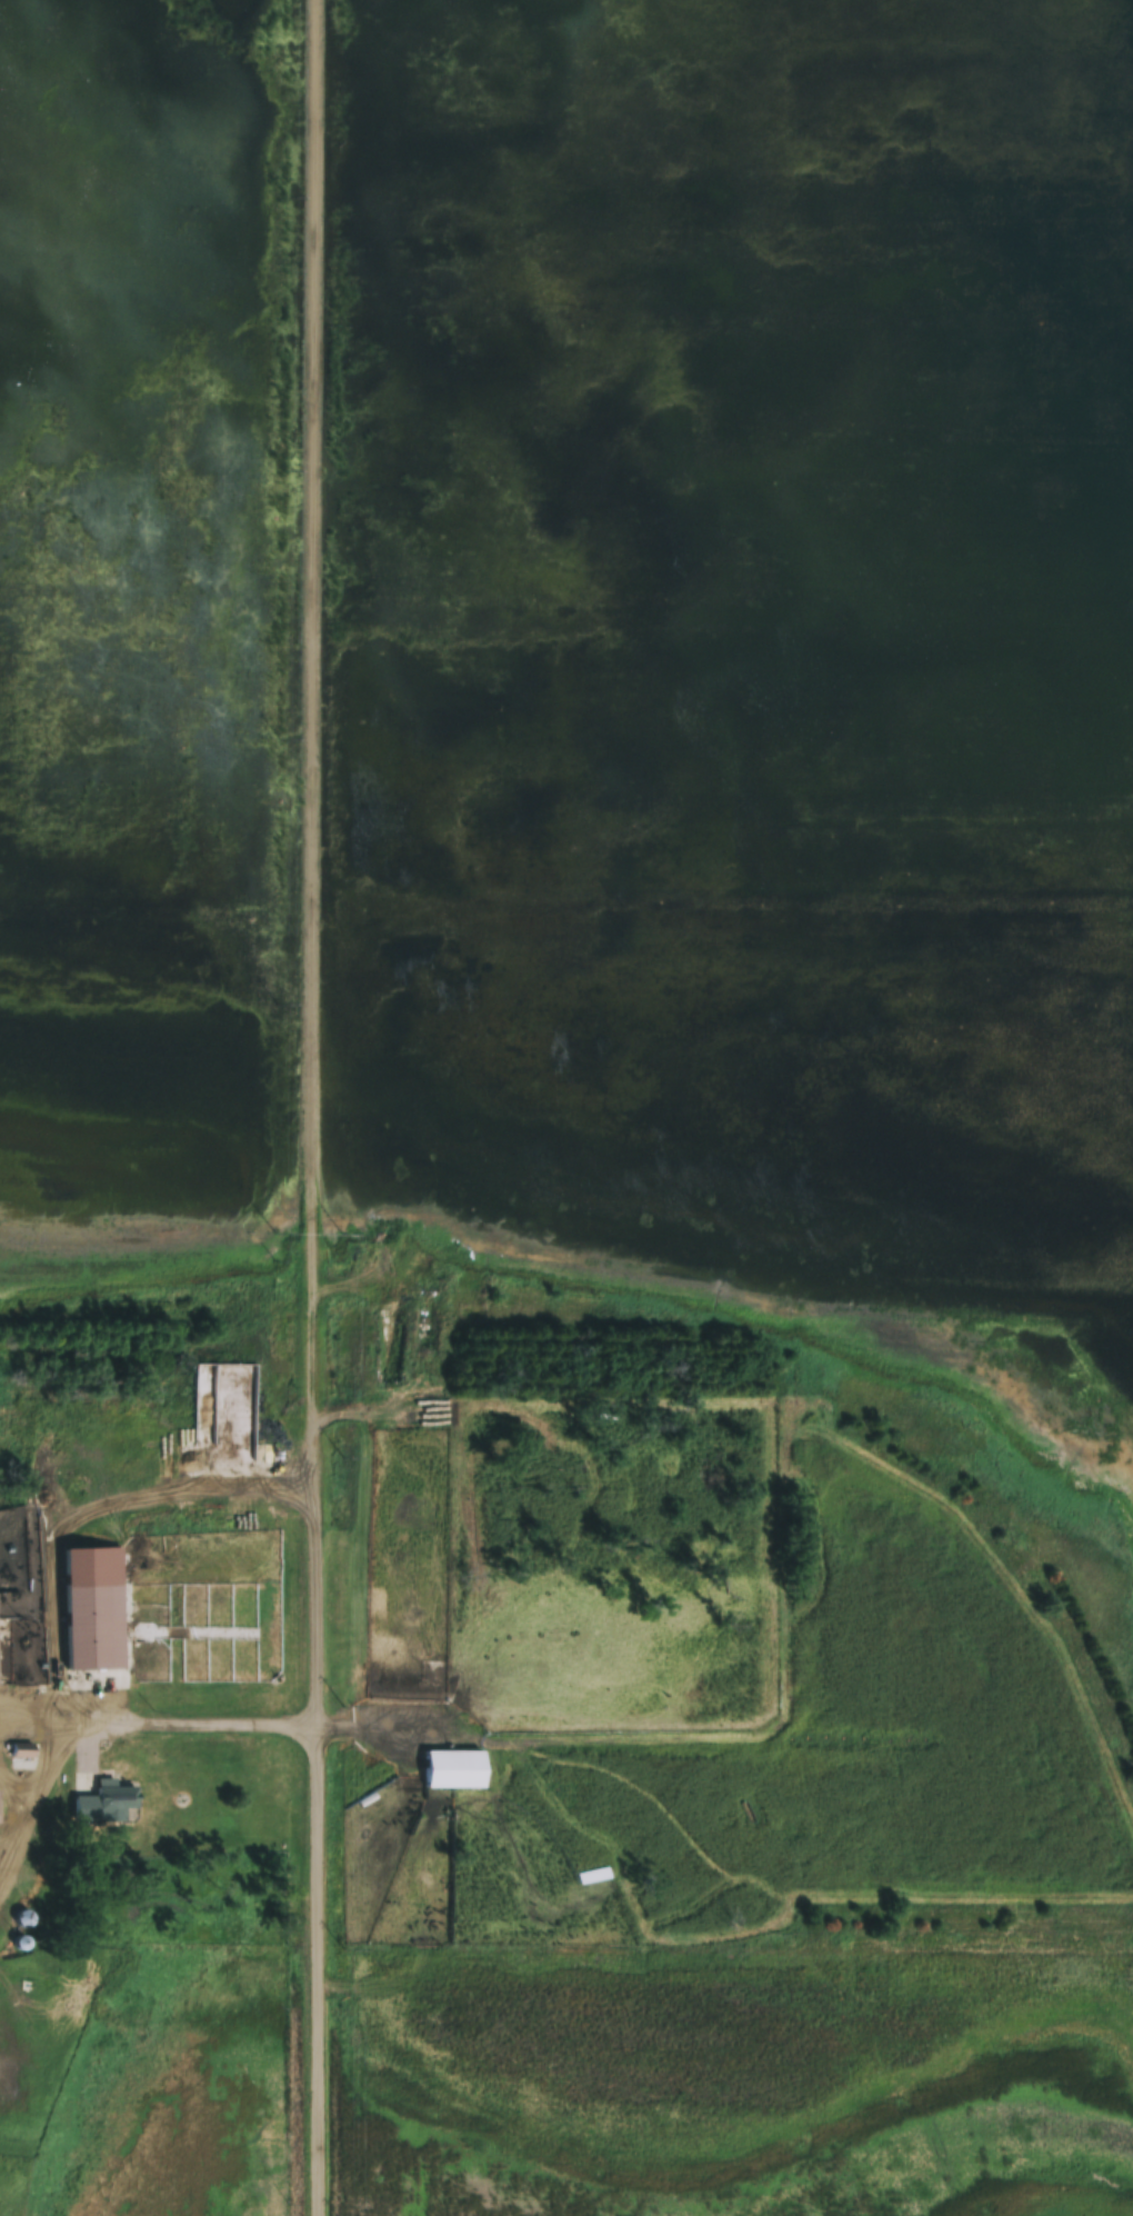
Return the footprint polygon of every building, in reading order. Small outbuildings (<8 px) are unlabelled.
[(123,1586),(65,1587),(66,1670),(124,1669),(123,1586)] [(482,1751),(424,1751),(424,1789),(482,1789),(482,1751)] [(114,1787),(114,1780),(96,1780),(96,1796),(74,1796),(74,1823),(136,1823),(136,1787),(114,1787)] [(32,1922),(23,1911),(12,1920),(22,1931),(32,1922)]
